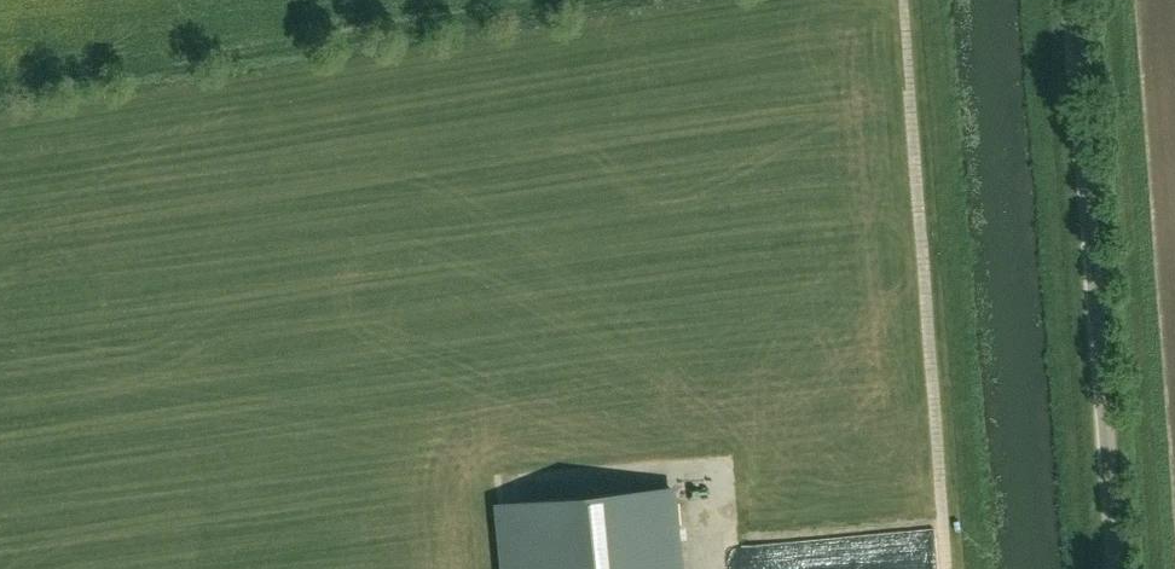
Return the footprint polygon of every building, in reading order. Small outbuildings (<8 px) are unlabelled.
[(674,493),(496,508),(501,568),(681,568),(674,493)]
